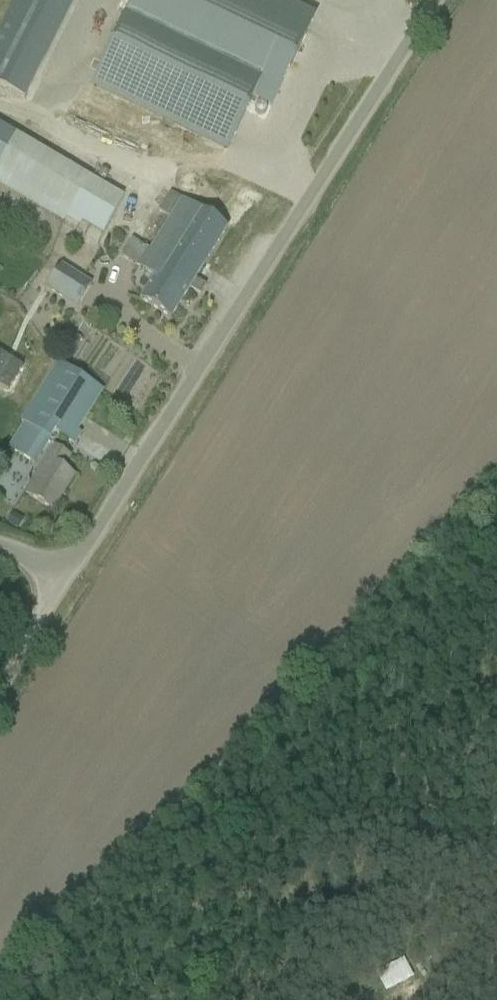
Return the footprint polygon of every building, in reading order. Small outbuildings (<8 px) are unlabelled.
[(74,0),(13,0),(0,27),(0,87),(24,99),(74,0)] [(93,85),(227,149),(252,98),(271,107),(312,20),(271,0),(133,0),(93,85)] [(122,199),(0,127),(0,184),(62,220),(64,215),(79,224),(81,221),(103,233),(122,199)] [(219,223),(170,193),(158,211),(168,218),(148,250),(131,239),(120,257),(152,277),(139,301),(153,308),(170,319),(187,291),(195,296),(202,286),(194,281),(227,228),(219,223)] [(75,307),(90,284),(59,265),(45,289),(75,307)] [(0,354),(0,387),(7,392),(22,368),(0,354)] [(80,433),(76,431),(102,390),(85,380),(57,362),(19,423),(23,425),(20,432),(9,449),(33,464),(54,432),(73,445),(80,433)] [(52,511),(73,477),(61,469),(69,457),(54,447),(24,493),(52,511)] [(20,525),(9,519),(4,527),(15,533),(20,525)] [(384,991),(414,978),(405,957),(375,970),(384,991)]
